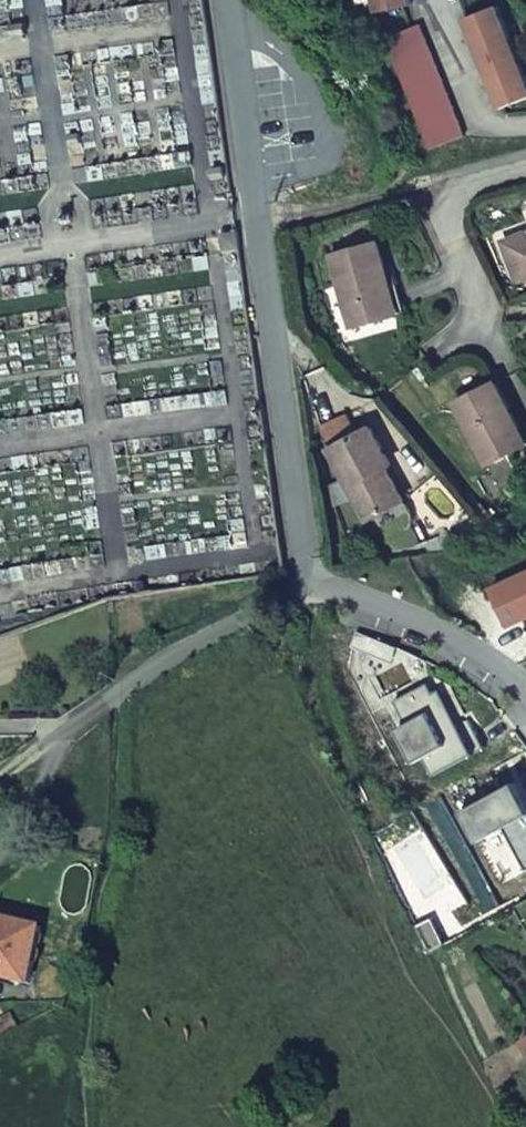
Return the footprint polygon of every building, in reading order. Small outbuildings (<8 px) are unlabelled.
[(376,9),(411,2),(411,0),(374,0),(376,9)] [(496,3),(464,14),(501,106),(525,97),(525,78),(496,3)] [(462,132),(417,22),(382,35),(425,147),(462,132)] [(525,276),(525,234),(507,240),(521,278),(525,276)] [(501,242),(514,281),(521,278),(507,240),(501,242)] [(329,256),(349,326),(391,315),(383,286),(387,285),(375,243),(329,256)] [(403,312),(395,283),(387,285),(383,286),(391,315),(403,312)] [(489,466),(525,446),(525,442),(495,385),(456,406),(489,466)] [(391,467),(370,429),(329,451),(366,524),(404,504),(385,470),(391,467)] [(29,983),(42,928),(0,918),(0,977),(29,983)]
